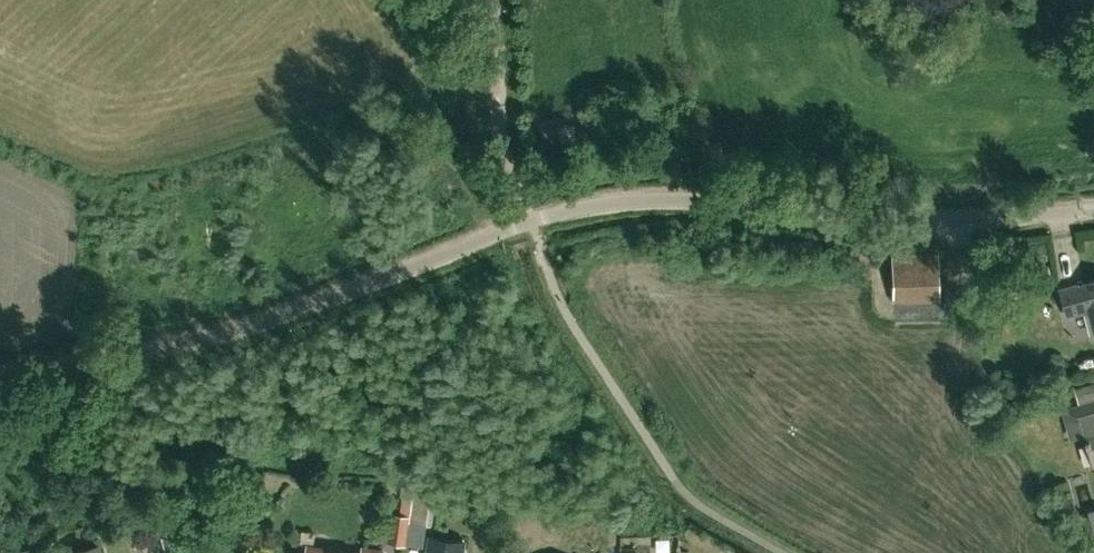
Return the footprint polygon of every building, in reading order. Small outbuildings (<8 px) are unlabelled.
[(938,256),(894,257),(895,297),(939,296),(938,256)] [(1060,289),(1067,315),(1089,309),(1093,326),(1093,279),(1060,289)] [(1074,388),(1079,405),(1072,407),(1066,416),(1069,427),(1078,432),(1084,430),(1093,463),(1093,382),(1074,388)] [(409,523),(406,544),(421,547),(424,524),(426,525),(431,492),(413,489),(408,523),(409,523)] [(179,532),(175,516),(159,521),(163,536),(161,537),(165,552),(185,552),(179,532)] [(464,541),(428,536),(426,552),(462,552),(464,541)]
